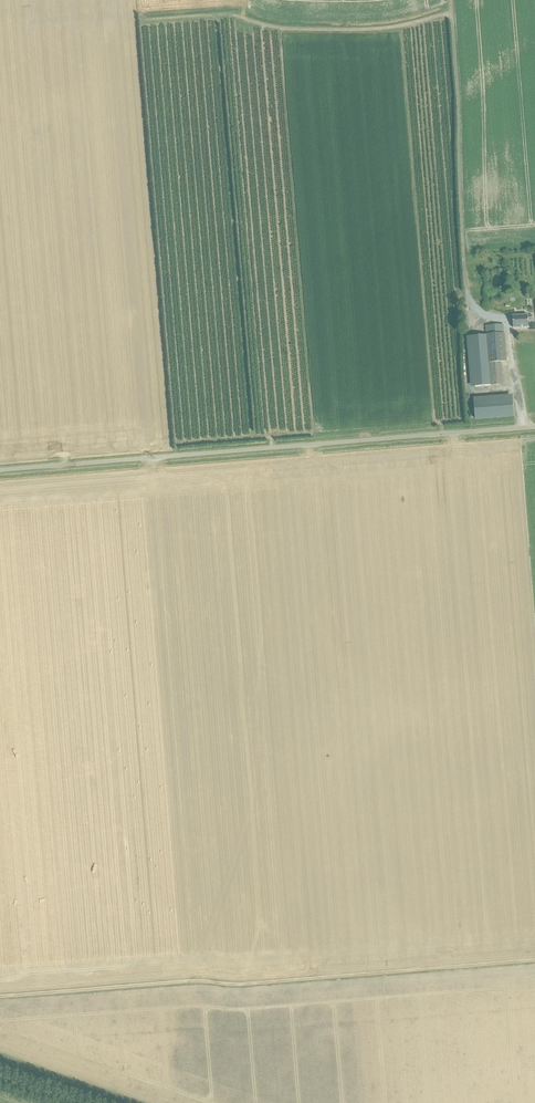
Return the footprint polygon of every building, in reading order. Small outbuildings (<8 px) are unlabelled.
[(528,321),(532,321),(532,315),(528,315),(513,316),(513,328),(529,328),(528,321)] [(487,335),(471,337),(466,337),(470,387),(503,384),(501,362),(507,362),(504,324),(486,326),(487,335)] [(474,402),(476,419),(514,416),(513,398),(474,402)]
